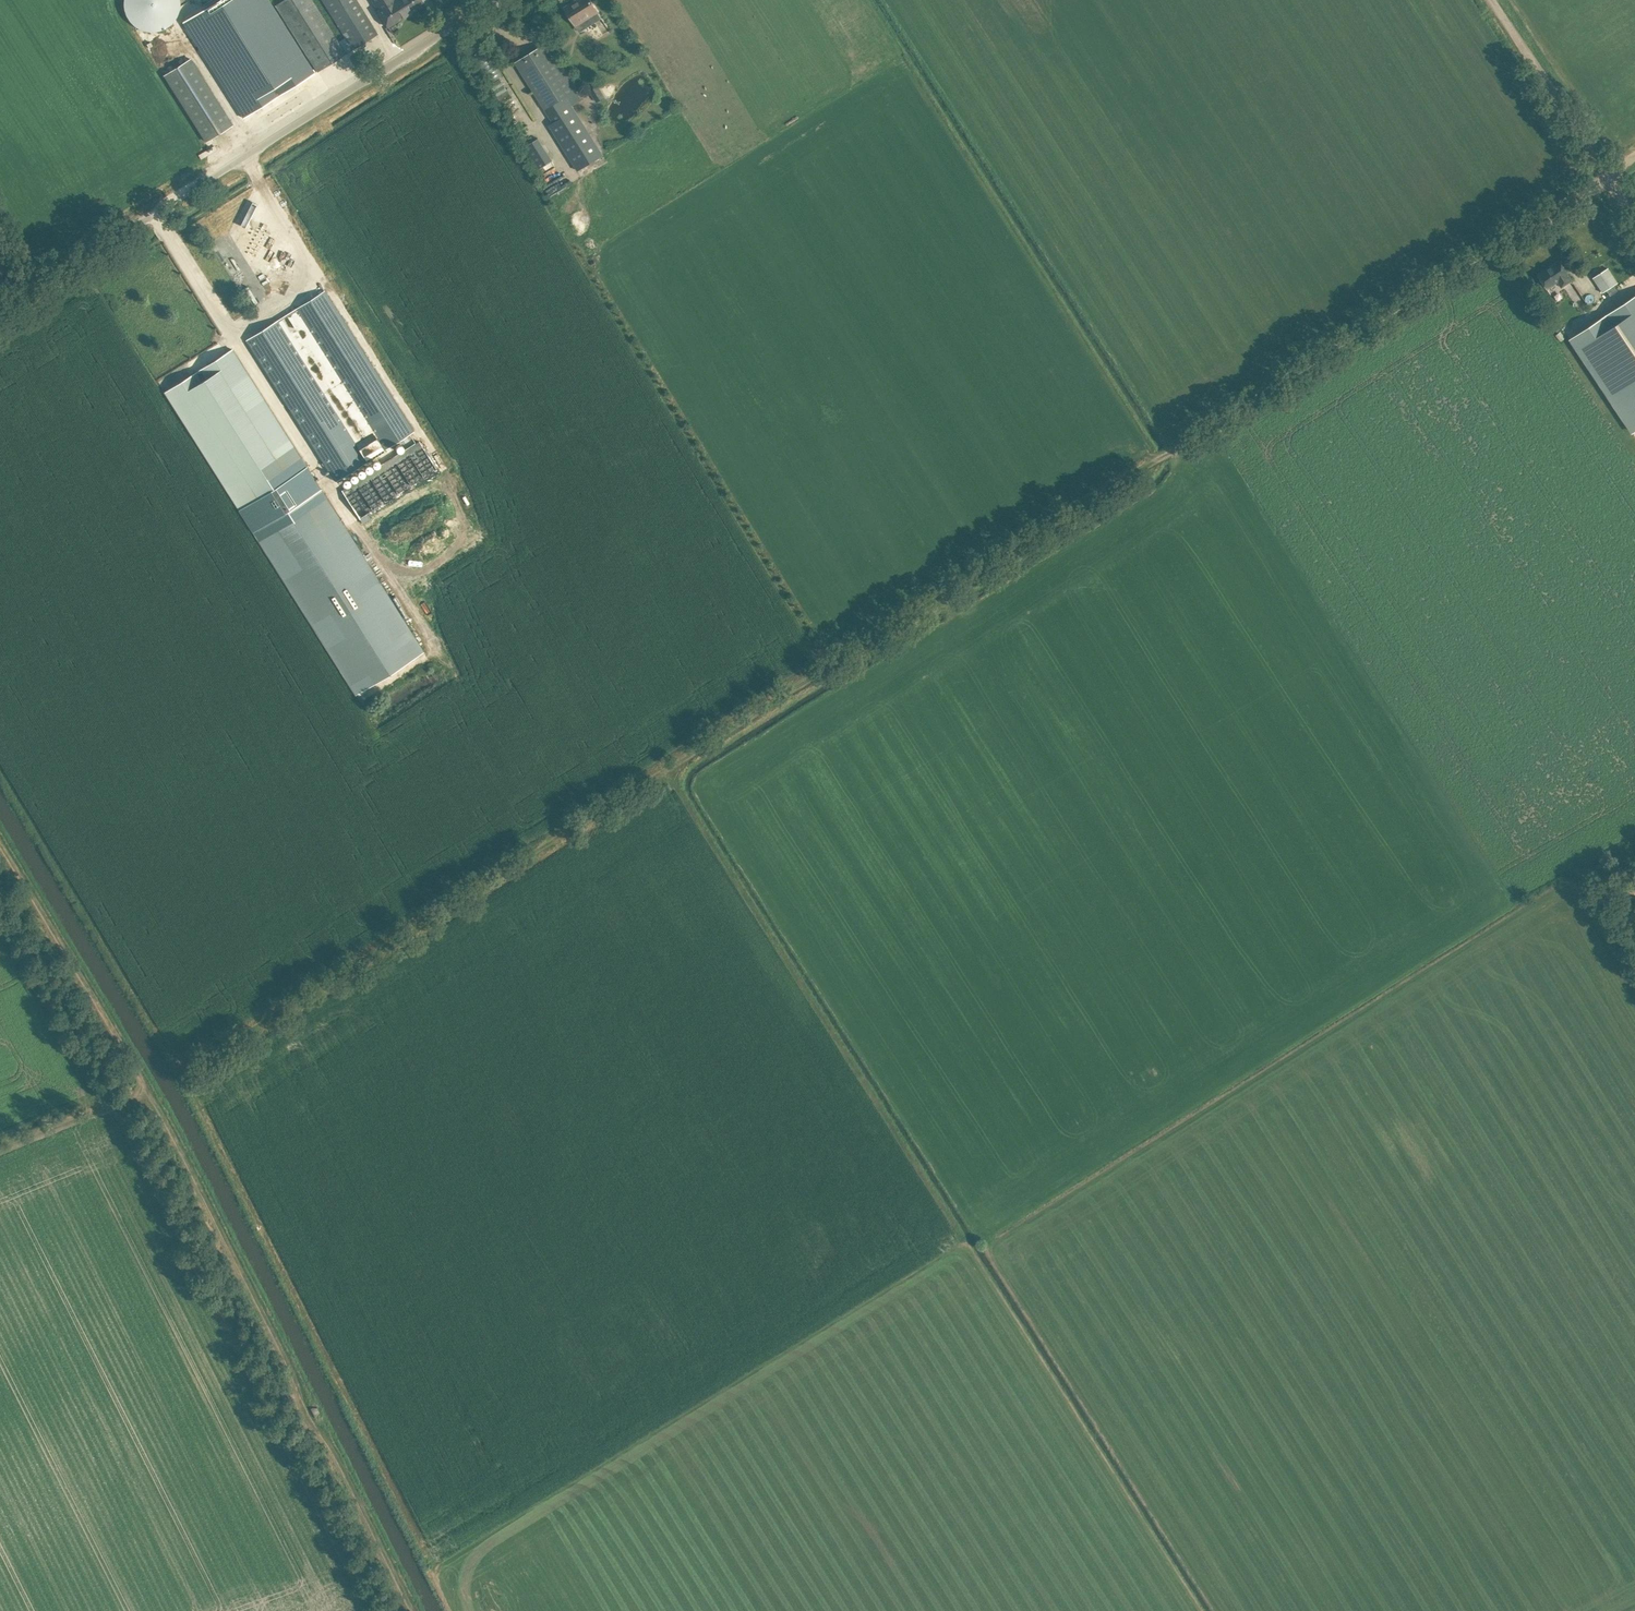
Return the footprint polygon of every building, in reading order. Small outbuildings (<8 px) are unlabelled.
[(123,1),(124,8),(125,13),(128,18),(132,23),(136,26),(142,29),(146,30),(151,31),(155,31),(160,30),(166,28),(173,22),(176,18),(178,14),(180,7),(180,3),(180,0),(123,0),(123,1)] [(183,22),(243,118),(314,73),(268,0),(217,0),(183,22)] [(352,49),(345,37),(338,41),(313,0),(282,0),(276,4),(317,71),(352,49)] [(357,0),(322,0),(345,37),(352,49),(377,33),(357,0)] [(377,9),(388,26),(423,4),(420,0),(374,0),(379,8),(377,9)] [(593,3),(591,0),(577,0),(565,8),(576,25),(598,11),(593,3)] [(578,89),(566,70),(560,60),(557,63),(545,43),(515,62),(545,109),(553,122),(549,125),(578,170),(603,155),(566,96),(578,89)] [(164,75),(206,141),(232,125),(190,58),(164,75)] [(591,90),(598,102),(606,97),(599,85),(591,90)] [(522,148),(536,171),(552,160),(539,138),(522,148)] [(1568,274),(1565,269),(1559,260),(1537,274),(1547,289),(1558,281),(1561,287),(1571,280),(1568,275),(1568,274)] [(1607,268),(1594,277),(1602,290),(1616,281),(1607,268)] [(413,431),(324,291),(247,340),(336,480),(413,431)] [(1571,338),(1633,432),(1634,430),(1634,295),(1571,338)] [(232,348),(164,391),(355,694),(424,651),(232,348)] [(341,490),(359,518),(437,469),(419,441),(341,490)] [(313,1409),(311,1410),(316,1420),(318,1419),(321,1414),(318,1409),(313,1409)]
